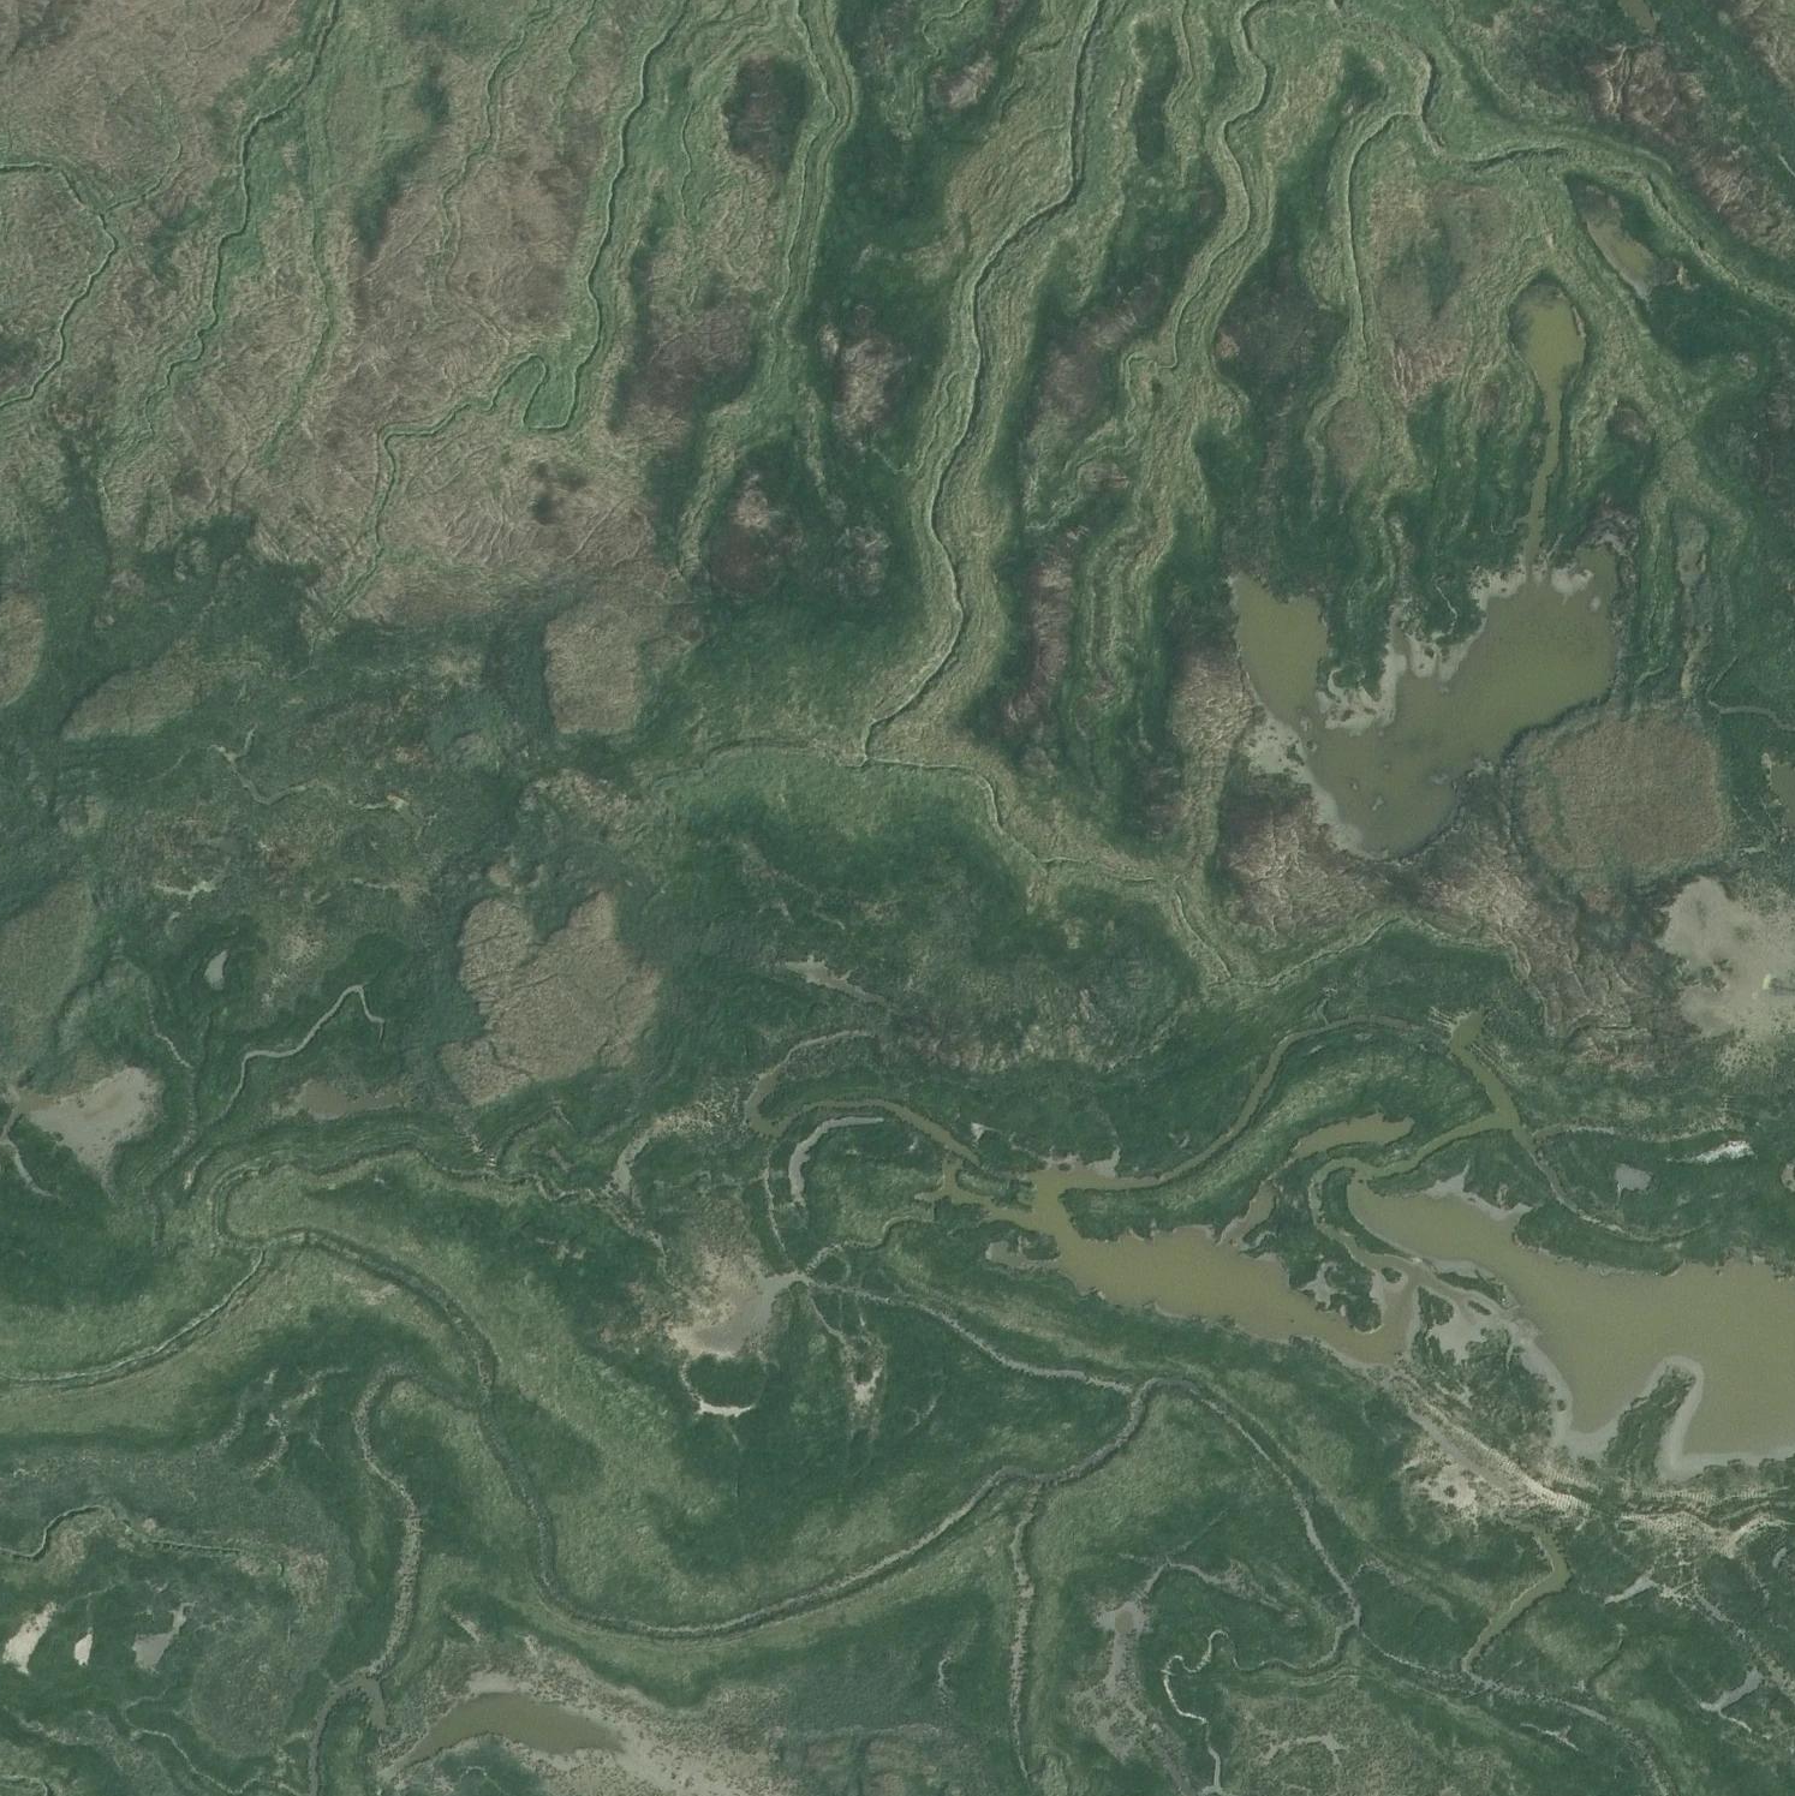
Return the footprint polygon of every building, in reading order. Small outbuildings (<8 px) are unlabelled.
[(1443,1781),(1428,1795),(1458,1795),(1443,1781)]
